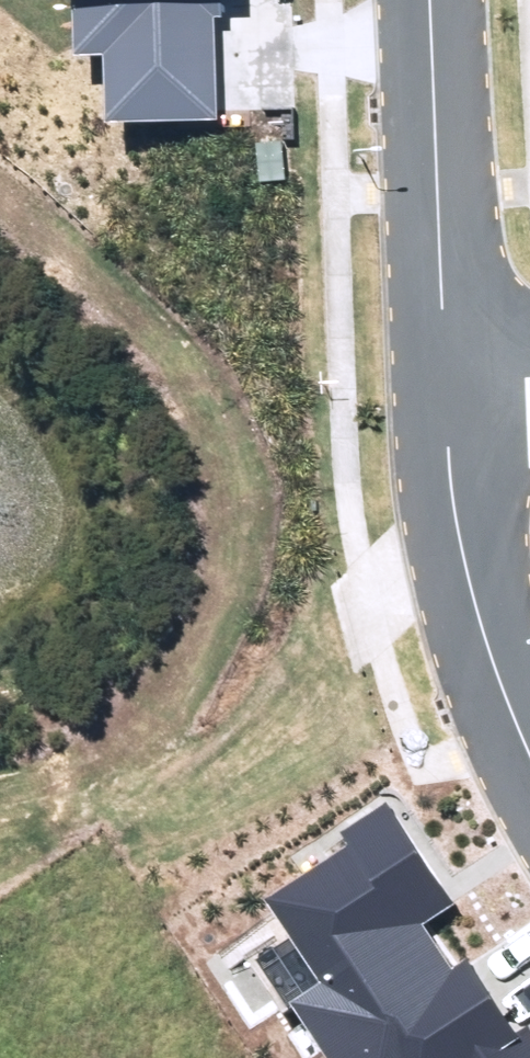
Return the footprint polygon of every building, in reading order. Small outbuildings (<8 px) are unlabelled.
[(105,122),(218,119),(215,16),(223,16),(222,0),(70,0),(72,54),(103,53),(105,122)] [(528,1025),(515,1033),(466,959),(451,968),(423,925),(454,904),(388,804),(341,834),(348,845),(266,899),(321,983),(291,1003),(327,1057),(529,1057),(529,1028),(528,1025)]
